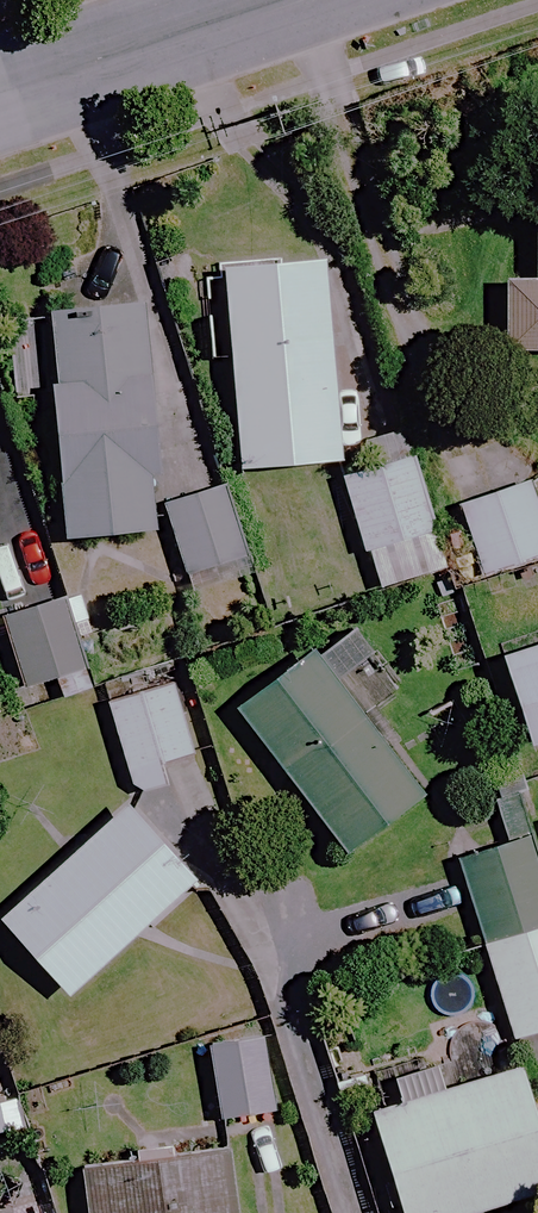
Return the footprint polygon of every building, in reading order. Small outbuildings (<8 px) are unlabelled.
[(510,229),(505,347),(537,348),(537,230),(510,229)] [(337,463),(321,261),(223,268),(239,471),(337,463)] [(155,533),(143,314),(53,319),(65,539),(155,533)] [(443,572),(410,458),(338,479),(372,593),(443,572)] [(527,482),(460,501),(481,576),(537,560),(537,522),(527,482)] [(250,578),(222,490),(163,508),(191,597),(250,578)] [(82,676),(67,605),(6,618),(21,689),(82,676)] [(497,661),(525,749),(537,745),(537,648),(497,661)] [(418,797),(314,656),(238,713),(342,854),(418,797)] [(192,758),(171,681),(105,700),(132,795),(166,786),(161,766),(192,758)] [(127,805),(0,918),(0,924),(66,998),(196,882),(127,805)] [(531,839),(454,863),(510,1042),(537,1033),(537,860),(531,839)] [(275,1114),(268,1058),(209,1066),(217,1121),(275,1114)] [(518,1069),(366,1115),(395,1212),(475,1212),(537,1194),(537,1137),(518,1069)] [(221,1156),(81,1176),(86,1212),(229,1212),(221,1156)]
